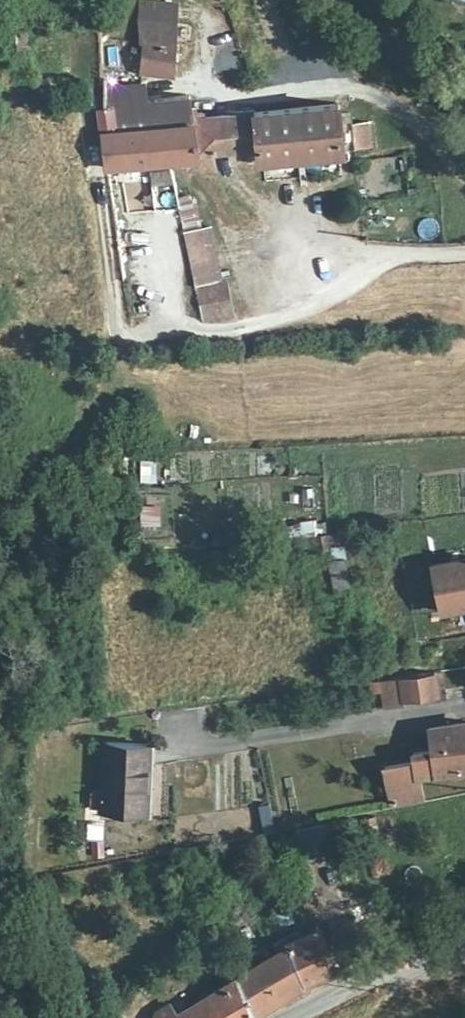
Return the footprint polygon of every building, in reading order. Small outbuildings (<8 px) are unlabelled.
[(140,65),(139,69),(173,73),(175,41),(176,22),(174,22),(175,3),(139,2),(140,19),(142,40),(144,40),(140,65)] [(161,124),(192,119),(188,96),(148,100),(145,80),(136,78),(130,77),(123,77),(116,78),(103,78),(104,108),(101,108),(104,133),(161,124)] [(91,108),(101,108),(104,108),(103,78),(101,78),(91,78),(91,108)] [(336,112),(335,100),(192,119),(161,124),(104,133),(107,167),(256,145),(259,160),(340,150),(337,122),(336,112)] [(347,112),(336,112),(337,122),(348,120),(347,112)] [(350,124),(354,149),(371,146),(368,122),(350,124)] [(177,198),(184,232),(199,228),(192,195),(177,198)] [(199,228),(184,232),(203,319),(235,312),(228,278),(221,279),(210,227),(199,228)] [(142,460),(142,480),(156,480),(157,460),(142,460)] [(346,556),(327,558),(332,586),(350,583),(346,556)] [(431,564),(440,612),(464,607),(464,557),(431,564)] [(434,673),(368,682),(370,694),(387,692),(390,708),(403,707),(403,702),(436,697),(434,673)] [(415,777),(440,772),(464,768),(464,721),(428,727),(431,749),(411,753),(412,761),(383,767),(386,781),(415,777)] [(148,746),(106,744),(102,808),(144,812),(148,746)] [(390,808),(419,803),(415,777),(386,781),(390,808)] [(274,829),(269,804),(258,807),(264,832),(274,829)] [(300,860),(332,854),(327,823),(295,829),(300,860)] [(237,977),(254,1016),(295,989),(302,985),(307,982),(315,980),(334,970),(330,959),(318,929),(286,942),(287,947),(253,967),(237,977)] [(254,1016),(237,977),(176,1013),(169,1003),(154,1012),(153,1017),(250,1017),(254,1016)]
